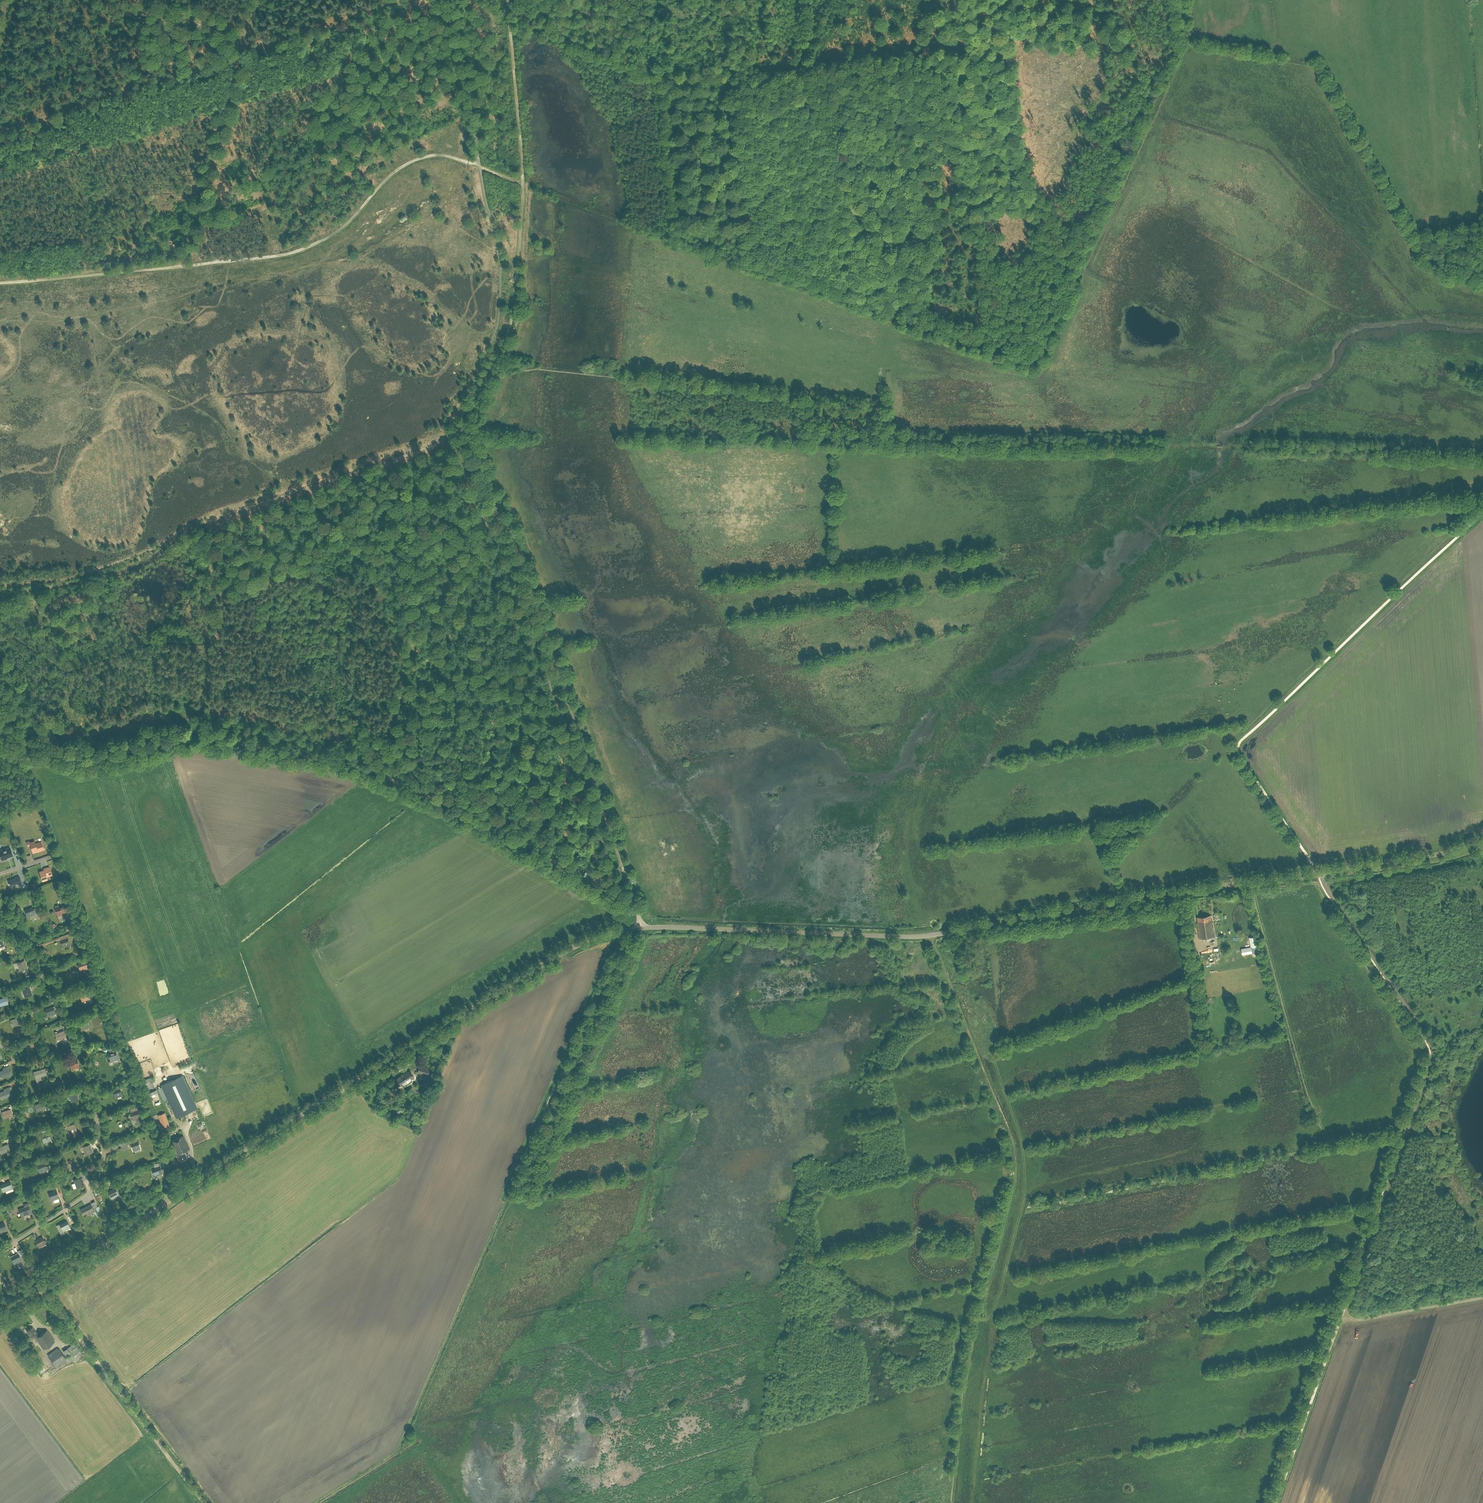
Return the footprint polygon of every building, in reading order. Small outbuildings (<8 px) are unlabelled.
[(29,841),(27,842),(28,846),(30,845),(32,850),(37,849),(38,851),(43,849),(41,842),(35,844),(34,841),(29,843),(29,841)] [(0,855),(2,860),(7,859),(6,857),(12,855),(10,848),(0,851),(0,855)] [(49,867),(43,869),(44,871),(40,873),(42,880),(47,879),(46,876),(52,874),(49,867)] [(13,877),(8,879),(11,888),(22,884),(20,877),(14,879),(13,877)] [(69,915),(65,905),(58,907),(54,908),(58,919),(69,915)] [(33,909),(32,907),(25,909),(28,917),(30,916),(31,918),(38,915),(36,908),(33,909)] [(1211,921),(1210,915),(1197,917),(1198,922),(1197,922),(1200,938),(1214,936),(1212,920),(1211,921)] [(70,945),(68,937),(60,940),(63,947),(70,945)] [(28,971),(24,960),(17,962),(19,970),(17,970),(19,974),(28,971)] [(88,968),(85,961),(78,963),(80,970),(88,968)] [(32,994),(29,986),(22,989),(24,996),(32,994)] [(89,998),(87,991),(79,993),(82,1001),(89,998)] [(55,1013),(53,1006),(45,1008),(48,1016),(55,1013)] [(21,1023),(19,1017),(10,1020),(12,1026),(21,1023)] [(90,1026),(87,1019),(80,1022),(82,1029),(90,1026)] [(66,1037),(63,1030),(55,1033),(57,1040),(66,1037)] [(36,1047),(34,1040),(25,1043),(27,1050),(36,1047)] [(118,1058),(116,1051),(108,1053),(110,1060),(118,1058)] [(79,1066),(77,1059),(69,1061),(69,1060),(65,1061),(66,1065),(70,1064),(72,1069),(79,1066)] [(429,1068),(421,1065),(418,1073),(421,1074),(419,1078),(429,1082),(431,1075),(429,1075),(432,1066),(430,1066),(429,1068)] [(9,1067),(0,1071),(0,1076),(1,1078),(12,1074),(9,1067)] [(49,1076),(47,1067),(34,1072),(37,1081),(41,1079),(40,1076),(46,1074),(47,1077),(49,1076)] [(413,1077),(409,1071),(404,1073),(401,1074),(402,1074),(397,1078),(401,1084),(408,1082),(413,1077)] [(197,1107),(182,1075),(161,1085),(175,1117),(197,1107)] [(10,1088),(0,1092),(0,1096),(1,1099),(12,1095),(10,1088)] [(123,1096),(120,1089),(113,1091),(115,1098),(123,1096)] [(78,1099),(76,1092),(69,1094),(71,1101),(78,1099)] [(159,1095),(152,1098),(157,1108),(164,1105),(159,1095)] [(46,1103),(45,1101),(35,1105),(37,1111),(45,1108),(44,1104),(46,1103)] [(13,1115),(11,1109),(2,1111),(4,1118),(13,1115)] [(142,1121),(138,1110),(131,1113),(133,1120),(135,1119),(136,1123),(142,1121)] [(170,1126),(165,1112),(158,1115),(163,1129),(170,1126)] [(76,1128),(73,1120),(66,1123),(69,1130),(76,1128)] [(51,1140),(49,1132),(41,1135),(44,1142),(51,1140)] [(189,1148),(183,1135),(169,1141),(176,1155),(177,1154),(179,1161),(187,1157),(184,1151),(189,1148)] [(140,1148),(138,1141),(130,1143),(133,1150),(140,1148)] [(7,1144),(0,1146),(0,1150),(1,1153),(10,1150),(7,1144)] [(93,1151),(90,1144),(82,1147),(85,1154),(93,1151)] [(46,1166),(45,1162),(37,1165),(40,1172),(50,1168),(49,1165),(46,1166)] [(162,1173),(160,1166),(152,1168),(155,1176),(162,1173)] [(84,1185),(81,1177),(74,1180),(76,1187),(84,1185)] [(12,1188),(10,1181),(0,1184),(3,1191),(12,1188)] [(119,1195),(115,1188),(108,1191),(112,1198),(119,1195)] [(59,1198),(56,1190),(49,1193),(51,1200),(59,1198)] [(94,1211),(91,1204),(80,1209),(83,1216),(94,1211)] [(32,1213),(30,1205),(19,1209),(21,1216),(32,1213)] [(70,1227),(66,1220),(60,1224),(63,1231),(70,1227)] [(46,1244),(42,1236),(35,1240),(39,1247),(46,1244)] [(20,1256),(18,1253),(11,1256),(14,1263),(21,1260),(24,1264),(23,1265),(24,1267),(28,1265),(23,1255),(20,1256)] [(36,1332),(32,1326),(26,1330),(31,1337),(34,1335),(43,1349),(54,1341),(46,1329),(39,1334),(37,1331),(36,1332)] [(32,1343),(30,1342),(26,1345),(29,1348),(30,1351),(36,1347),(33,1343),(32,1343)] [(79,1351),(74,1343),(63,1351),(66,1356),(71,1353),(72,1355),(79,1351)] [(58,1348),(57,1348),(47,1355),(56,1367),(66,1359),(58,1348)]
